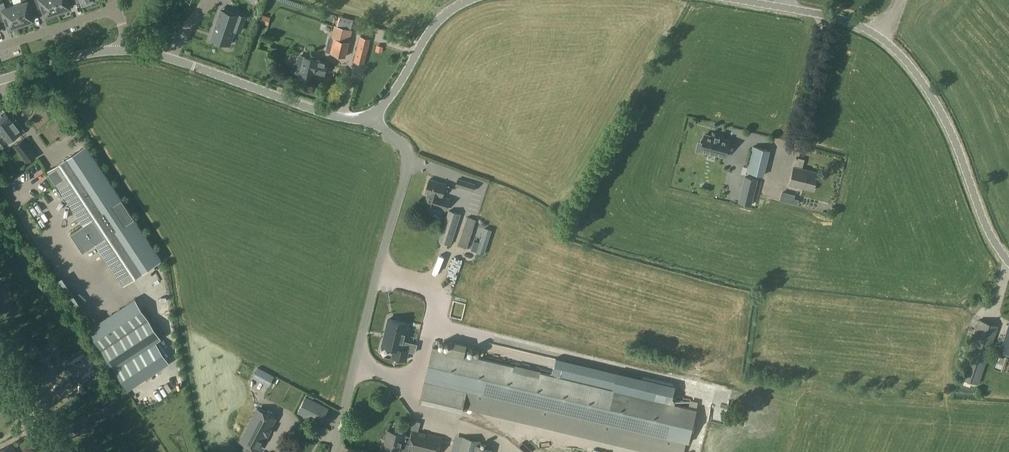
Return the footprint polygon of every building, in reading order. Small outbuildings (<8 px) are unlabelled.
[(34,7),(32,0),(21,0),(21,2),(13,5),(20,24),(33,20),(29,9),(34,7)] [(34,7),(40,5),(44,16),(57,12),(53,0),(32,0),(34,7)] [(57,12),(69,7),(67,0),(53,0),(57,12)] [(20,24),(13,5),(1,9),(0,7),(0,19),(3,17),(7,29),(20,24)] [(219,12),(213,29),(218,30),(215,39),(229,44),(234,29),(239,31),(244,16),(237,14),(236,18),(219,12)] [(335,25),(332,38),(335,39),(332,53),(345,57),(352,29),(335,25)] [(365,64),(371,38),(360,36),(353,61),(365,64)] [(324,74),(327,62),(298,55),(297,60),(295,61),(293,70),(294,72),(301,73),(300,77),(312,80),(314,71),(324,74)] [(55,99),(48,90),(42,95),(49,103),(55,99)] [(9,142),(14,138),(21,133),(24,130),(10,112),(9,113),(5,109),(3,111),(2,109),(0,110),(0,130),(9,142)] [(699,145),(702,145),(700,150),(725,157),(727,151),(729,152),(730,146),(728,146),(729,141),(719,138),(720,137),(719,137),(715,136),(715,135),(714,137),(704,134),(703,140),(701,139),(699,145)] [(26,163),(37,155),(24,138),(13,146),(26,163)] [(48,170),(83,224),(81,225),(94,244),(96,243),(123,284),(161,259),(86,145),(48,170)] [(747,171),(763,175),(770,150),(753,146),(747,171)] [(796,157),(794,165),(802,167),(804,159),(796,157)] [(794,167),(789,184),(813,190),(817,173),(794,167)] [(476,184),(457,178),(455,185),(473,191),(476,184)] [(442,196),(445,184),(429,179),(425,192),(428,193),(425,204),(435,207),(436,205),(445,208),(449,198),(442,196)] [(754,192),(742,189),(740,196),(752,199),(754,192)] [(448,210),(438,241),(450,245),(460,213),(448,210)] [(457,245),(467,248),(476,219),(467,216),(457,245)] [(474,241),(471,250),(483,254),(491,231),(484,228),(479,243),(474,241)] [(454,275),(459,256),(451,254),(446,273),(454,275)] [(134,298),(88,329),(126,385),(128,388),(169,362),(155,341),(161,338),(148,318),(134,298)] [(388,319),(382,345),(394,348),(392,357),(406,360),(408,350),(401,349),(407,323),(388,319)] [(979,319),(959,377),(979,384),(998,326),(979,319)] [(1008,325),(1006,324),(1005,329),(1007,330),(1000,350),(1008,353),(1008,324),(1008,325)] [(462,410),(463,406),(653,451),(683,451),(685,442),(688,443),(696,409),(653,399),(614,391),(539,372),(540,371),(515,365),(515,366),(463,354),(466,343),(449,340),(447,350),(433,346),(420,400),(462,410)] [(266,384),(270,374),(254,367),(249,377),(266,384)] [(298,411),(315,420),(322,406),(305,397),(298,411)] [(257,450),(276,417),(257,407),(238,440),(257,450)] [(382,451),(400,451),(404,451),(408,451),(408,450),(415,451),(438,451),(442,437),(412,430),(411,436),(404,435),(404,434),(387,430),(382,451)] [(481,441),(462,436),(458,451),(478,451),(481,441)]
